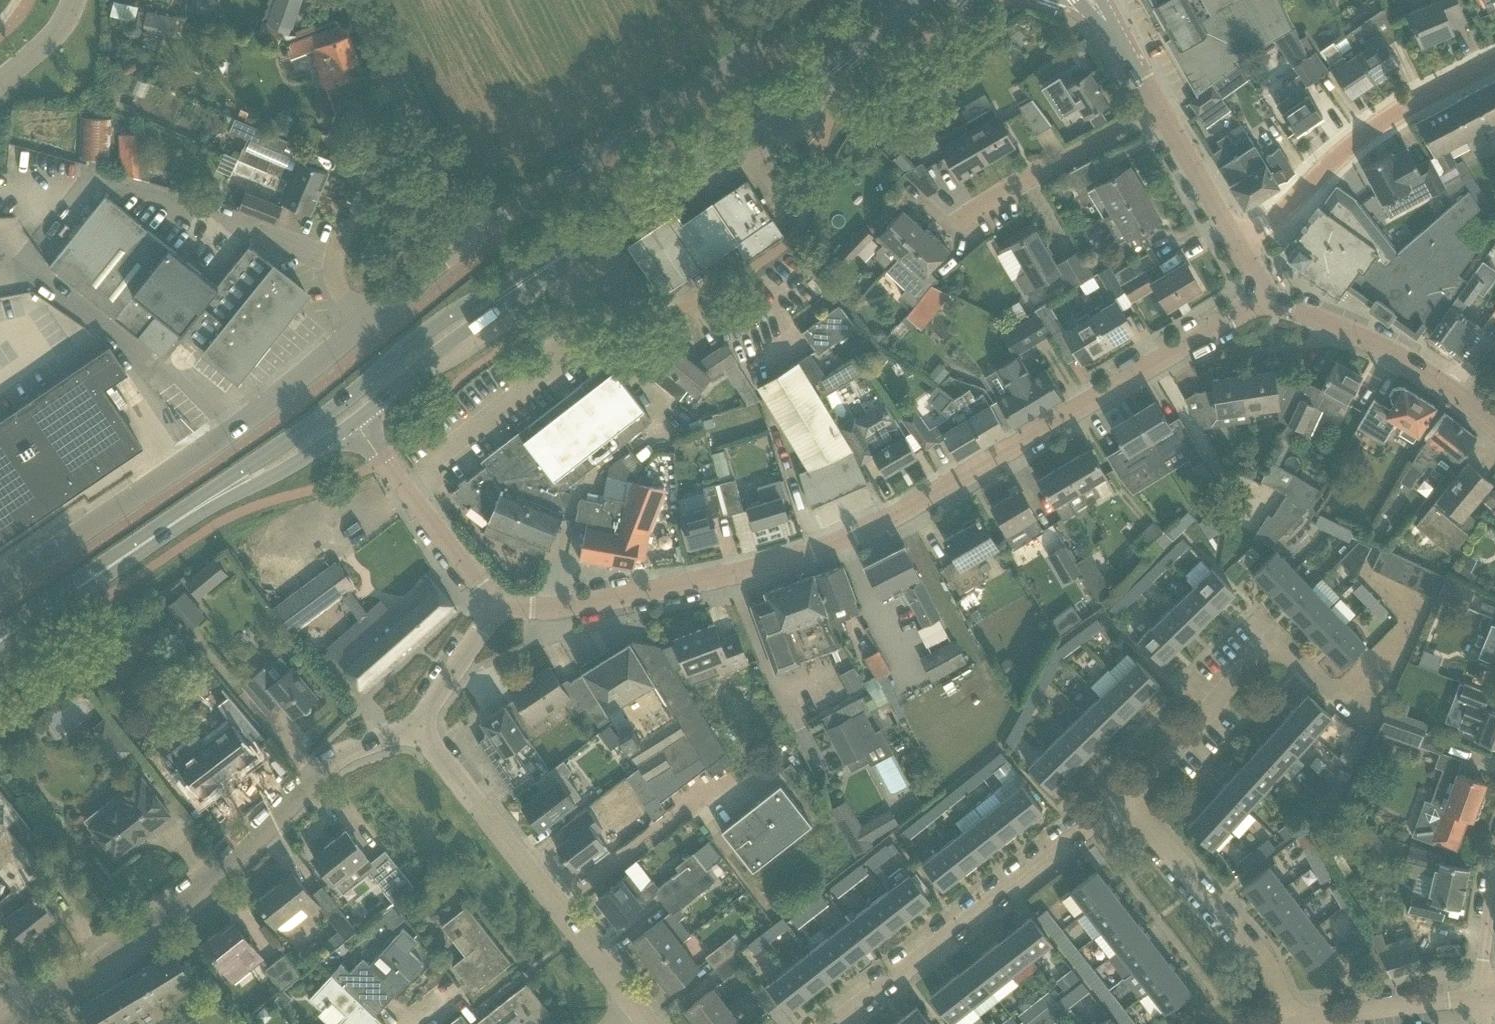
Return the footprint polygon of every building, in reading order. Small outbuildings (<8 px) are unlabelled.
[(265,17),(292,27),(301,0),(271,0),(265,17)] [(1157,1),(1153,4),(1171,36),(1165,40),(1166,42),(1197,96),(1213,85),(1221,78),(1240,65),(1237,61),(1238,60),(1246,56),(1275,40),(1294,28),(1281,0),(1157,0),(1157,1)] [(1408,14),(1422,44),(1453,31),(1451,26),(1466,20),(1457,0),(1433,0),(1434,3),(1408,14)] [(1488,12),(1494,9),(1494,0),(1483,0),(1488,12)] [(136,6),(115,2),(113,14),(135,17),(136,6)] [(1387,45),(1400,35),(1386,6),(1345,34),(1357,53),(1356,53),(1375,80),(1400,63),(1387,45)] [(147,9),(143,26),(172,33),(177,16),(147,9)] [(284,32),(267,22),(260,34),(278,44),(284,32)] [(345,24),(286,46),(290,57),(312,49),(316,61),(313,62),(323,88),(350,78),(345,66),(358,61),(345,24)] [(1318,79),(1304,58),(1307,56),(1294,28),(1275,40),(1292,66),(1294,65),(1302,77),(1298,79),(1297,78),(1284,86),(1295,102),(1281,112),(1296,133),(1323,115),(1308,95),(1302,87),(1306,84),(1307,86),(1318,79)] [(1375,80),(1356,53),(1346,60),(1333,41),(1319,51),(1350,97),(1375,80)] [(1083,44),(1075,49),(1079,56),(1087,51),(1083,44)] [(1307,56),(1304,58),(1318,79),(1328,71),(1314,51),(1307,56)] [(1246,56),(1238,60),(1247,74),(1255,68),(1246,56)] [(1059,74),(1041,86),(1060,116),(1079,105),(1086,117),(1108,103),(1089,73),(1067,87),(1068,87),(1067,87),(1059,74)] [(1417,122),(1435,155),(1436,155),(1444,170),(1456,163),(1448,148),(1465,139),(1471,151),(1488,142),(1482,130),(1494,123),(1494,80),(1417,122)] [(1197,96),(1188,102),(1197,115),(1222,97),(1218,92),(1213,85),(1197,96)] [(1222,97),(1197,115),(1206,127),(1230,109),(1222,97)] [(1032,99),(1020,107),(1036,134),(1052,125),(1032,99)] [(992,107),(965,123),(986,160),(1014,144),(992,107)] [(272,130),(316,147),(322,132),(292,121),(293,117),(279,112),(272,130)] [(1106,119),(1101,112),(1090,119),(1094,127),(1106,119)] [(109,159),(111,117),(81,116),(79,157),(109,159)] [(236,118),(230,131),(247,138),(299,160),(304,147),(285,139),(236,118)] [(986,160),(965,123),(937,139),(960,178),(973,170),(972,168),(986,160)] [(1241,125),(1226,134),(1237,151),(1238,150),(1245,161),(1241,164),(1261,196),(1279,185),(1278,184),(1295,173),(1279,148),(1266,156),(1275,170),(1271,173),(1241,125)] [(136,134),(119,135),(122,173),(140,178),(136,134)] [(1221,147),(1211,154),(1244,207),(1261,196),(1241,164),(1245,161),(1238,150),(1237,151),(1226,134),(1217,140),(1221,147)] [(319,193),(328,173),(299,160),(247,138),(243,147),(238,158),(251,164),(319,193)] [(1392,153),(1383,158),(1363,168),(1383,203),(1411,188),(1411,187),(1423,180),(1431,195),(1445,187),(1446,187),(1445,184),(1431,159),(1429,159),(1431,162),(1418,169),(1407,149),(1394,156),(1392,153)] [(238,158),(233,171),(282,191),(278,200),(311,214),(319,193),(251,164),(238,158)] [(1102,176),(1092,159),(1069,172),(1078,189),(1102,176)] [(939,190),(923,162),(904,173),(928,196),(939,190)] [(1104,217),(1145,192),(1130,166),(1089,191),(1104,217)] [(1446,187),(1445,187),(1449,194),(1465,185),(1459,176),(1445,184),(1446,187)] [(709,202),(707,205),(709,207),(711,206),(734,240),(732,241),(734,244),(736,243),(741,251),(745,257),(743,258),(745,261),(785,234),(783,231),(782,232),(778,226),(773,218),(774,217),(772,215),(771,215),(748,181),(748,180),(747,177),(744,179),(745,180),(710,203),(709,202)] [(1337,186),(1336,185),(1320,208),(1319,207),(1316,211),(1317,212),(1314,216),(1313,215),(1311,219),(1307,226),(1306,225),(1303,229),(1304,230),(1297,239),(1296,239),(1293,243),(1295,244),(1295,243),(1297,245),(1287,258),(1301,267),(1299,269),(1298,270),(1302,273),(1302,272),(1310,278),(1310,279),(1314,282),(1314,281),(1322,287),(1322,288),(1326,290),(1335,296),(1334,296),(1338,299),(1348,285),(1374,304),(1371,307),(1387,319),(1390,315),(1416,333),(1423,323),(1432,329),(1466,280),(1457,274),(1474,251),(1453,232),(1480,207),(1469,190),(1398,252),(1356,200),(1357,199),(1338,186),(1337,186)] [(282,206),(245,192),(239,209),(276,223),(282,206)] [(1161,218),(1145,192),(1104,217),(1113,232),(1108,238),(1113,242),(1120,253),(1126,249),(1128,253),(1144,243),(1140,236),(1148,231),(1146,227),(1161,218)] [(238,376),(296,304),(306,292),(249,246),(217,285),(106,196),(50,266),(162,356),(182,331),(238,376)] [(661,293),(734,244),(732,241),(734,240),(711,206),(709,207),(707,205),(683,220),(676,210),(627,243),(661,293)] [(877,236),(884,243),(876,251),(877,259),(887,269),(902,254),(924,230),(904,210),(877,236)] [(864,227),(837,255),(847,263),(873,236),(864,227)] [(902,254),(887,269),(886,270),(905,289),(901,294),(905,297),(913,304),(919,298),(930,285),(931,286),(938,278),(929,270),(949,249),(927,228),(925,230),(924,230),(902,254)] [(1035,230),(1001,251),(1002,252),(1012,245),(1027,269),(1016,276),(1026,292),(1059,272),(1069,290),(1082,282),(1094,275),(1080,250),(1068,258),(1056,265),(1046,248),(1035,230)] [(1121,284),(1146,269),(1156,264),(1149,253),(1115,273),(1121,284)] [(1146,269),(1121,284),(1131,301),(1155,286),(1168,308),(1200,288),(1185,263),(1153,282),(1146,269)] [(1109,265),(1098,272),(1113,297),(1124,291),(1109,265)] [(1432,329),(1433,330),(1429,336),(1445,347),(1445,346),(1462,358),(1483,328),(1460,312),(1467,303),(1468,304),(1484,282),(1473,273),(1467,281),(1466,280),(1432,329)] [(931,286),(930,285),(919,298),(931,307),(940,296),(930,287),(931,286)] [(913,304),(915,305),(908,314),(918,323),(931,307),(919,298),(913,304)] [(1099,307),(1088,313),(1108,346),(1134,331),(1116,301),(1100,310),(1099,307)] [(1038,312),(1040,316),(1052,309),(1048,302),(1036,310),(1038,312)] [(818,355),(855,327),(839,305),(802,332),(818,355)] [(1052,309),(1040,316),(1051,334),(1051,335),(1064,356),(1075,349),(1078,355),(1082,362),(1093,355),(1095,357),(1107,350),(1106,348),(1108,346),(1088,313),(1078,319),(1080,322),(1065,331),(1063,328),(1052,309)] [(1038,312),(1001,334),(1014,356),(1051,334),(1040,316),(1038,312)] [(875,329),(870,333),(877,342),(885,334),(881,329),(875,329)] [(723,372),(720,369),(735,359),(726,345),(695,365),(677,350),(654,378),(679,398),(689,385),(701,394),(714,378),(723,372)] [(141,446),(102,388),(126,372),(109,348),(0,421),(0,541),(1,540),(2,540),(141,446)] [(880,350),(869,366),(879,373),(891,357),(886,353),(880,350)] [(824,373),(810,353),(758,386),(808,468),(799,472),(808,499),(811,506),(867,482),(854,452),(811,381),(824,373)] [(1018,354),(1002,363),(1021,384),(1038,413),(1061,399),(1044,370),(1032,378),(1018,354)] [(621,380),(627,376),(613,358),(597,370),(603,379),(535,432),(528,424),(481,460),(485,465),(468,479),(466,476),(457,484),(458,486),(453,490),(456,493),(453,494),(463,507),(465,505),(468,508),(472,505),(490,518),(488,522),(549,548),(564,512),(562,512),(570,492),(551,485),(553,480),(560,474),(569,485),(651,421),(643,411),(645,410),(621,380)] [(1308,383),(1288,424),(1299,429),(1302,431),(1314,406),(1322,410),(1328,413),(1341,407),(1343,402),(1346,403),(1361,375),(1337,362),(1321,389),(1308,383)] [(1021,384),(1002,363),(996,367),(1009,391),(998,398),(1015,426),(1038,413),(1021,384)] [(936,366),(928,376),(938,384),(946,375),(936,366)] [(1288,424),(1308,383),(1298,378),(1274,381),(1273,371),(1243,375),(1248,410),(1278,405),(1280,420),(1288,424)] [(1248,410),(1243,375),(1214,379),(1215,390),(1195,392),(1185,399),(1203,428),(1248,421),(1247,410),(1248,410)] [(824,376),(813,382),(822,396),(832,390),(824,376)] [(748,380),(736,387),(745,401),(756,394),(748,380)] [(1394,404),(1390,410),(1374,399),(1358,426),(1383,442),(1396,421),(1404,426),(1399,433),(1412,441),(1434,406),(1404,387),(1403,389),(1401,387),(1394,388),(1390,395),(1392,403),(1394,404)] [(1006,432),(990,405),(983,394),(975,399),(970,390),(962,394),(983,430),(976,434),(982,445),(1006,432)] [(950,417),(930,429),(938,441),(944,437),(957,460),(982,445),(976,434),(983,430),(962,394),(955,399),(951,401),(942,411),(950,417)] [(1156,401),(1134,414),(1150,441),(1155,450),(1161,459),(1161,458),(1164,462),(1183,451),(1188,459),(1193,467),(1205,459),(1180,417),(1169,423),(1156,401)] [(855,418),(839,427),(862,462),(873,455),(884,475),(917,456),(895,418),(887,402),(856,420),(855,418)] [(914,408),(900,419),(924,452),(938,441),(930,429),(914,408)] [(1412,462),(1400,481),(1410,488),(1423,471),(1429,464),(1444,476),(1455,462),(1456,463),(1476,438),(1445,413),(1424,438),(1427,440),(1417,453),(1412,462)] [(1134,414),(1112,428),(1119,439),(1118,440),(1120,443),(1121,442),(1128,454),(1136,449),(1150,471),(1164,462),(1161,458),(1161,459),(1150,441),(1134,414)] [(713,417),(704,420),(706,430),(716,427),(713,417)] [(706,437),(704,427),(694,429),(696,439),(706,437)] [(1133,470),(1119,448),(1107,455),(1120,478),(1133,470)] [(1090,449),(1064,464),(1079,489),(1092,481),(1101,498),(1114,490),(1104,474),(1090,449)] [(728,514),(743,510),(735,479),(731,480),(723,451),(711,454),(719,484),(727,512),(728,512),(728,514)] [(607,475),(602,495),(619,498),(624,499),(634,483),(640,475),(640,474),(638,472),(636,471),(626,464),(622,459),(610,468),(608,470),(607,475)] [(1285,498),(1308,509),(1309,508),(1315,497),(1320,489),(1271,462),(1262,482),(1286,495),(1285,498)] [(1456,476),(1415,524),(1440,546),(1450,554),(1456,559),(1461,548),(1458,545),(1468,534),(1475,520),(1465,511),(1479,495),(1489,484),(1490,482),(1467,463),(1461,470),(1456,476)] [(1079,489),(1064,464),(1038,479),(1053,504),(1054,504),(1064,520),(1076,513),(1066,496),(1079,489)] [(761,500),(748,504),(749,509),(754,527),(788,517),(781,497),(786,495),(781,479),(757,486),(761,500)] [(619,498),(607,564),(633,569),(634,569),(636,555),(643,557),(648,530),(664,489),(651,486),(634,483),(624,499),(619,498)] [(707,504),(681,511),(690,545),(717,538),(712,517),(727,512),(719,484),(703,488),(707,504)] [(1034,516),(1035,516),(1020,490),(993,507),(1017,547),(1043,531),(1034,516)] [(1484,503),(1494,512),(1494,491),(1484,503)] [(619,498),(602,495),(601,501),(579,497),(576,517),(587,519),(580,559),(607,564),(619,498)] [(1315,497),(1309,508),(1314,512),(1321,501),(1315,497)] [(1308,509),(1285,498),(1279,508),(1299,519),(1308,509)] [(1279,508),(1272,518),(1291,527),(1299,519),(1279,508)] [(1189,512),(1180,520),(1186,527),(1195,518),(1189,512)] [(1332,534),(1338,522),(1320,514),(1314,525),(1332,534)] [(958,559),(945,567),(960,593),(985,579),(974,561),(998,547),(979,515),(976,517),(975,515),(962,523),(965,527),(946,539),(958,559)] [(1291,527),(1272,518),(1268,515),(1262,526),(1282,536),(1291,527)] [(1173,539),(1156,520),(1131,544),(1149,562),(1173,539)] [(1338,522),(1332,534),(1349,542),(1354,530),(1338,522)] [(1282,536),(1262,526),(1256,537),(1273,546),(1282,536)] [(1183,538),(1164,556),(1171,564),(1189,546),(1183,538)] [(1371,547),(1359,541),(1339,560),(1355,578),(1371,547)] [(923,626),(941,617),(905,544),(864,564),(880,597),(885,595),(887,600),(898,595),(895,590),(901,587),(909,602),(911,602),(923,626)] [(1082,572),(1077,563),(1076,563),(1065,545),(1048,555),(1064,583),(1082,572)] [(1260,554),(1252,546),(1238,559),(1246,568),(1260,554)] [(1382,547),(1372,569),(1384,574),(1394,553),(1382,547)] [(1465,550),(1452,572),(1466,580),(1476,560),(1473,559),(1475,555),(1465,550)] [(1271,593),(1295,570),(1277,551),(1253,574),(1271,593)] [(1404,558),(1394,553),(1384,574),(1394,579),(1404,558)] [(1013,563),(1008,554),(999,559),(1005,568),(1013,563)] [(1077,563),(1082,572),(1099,600),(1112,593),(1090,555),(1077,563)] [(1164,556),(1146,573),(1153,580),(1171,564),(1164,556)] [(214,558),(186,581),(199,597),(227,574),(214,558)] [(1404,558),(1394,579),(1404,584),(1414,563),(1404,558)] [(381,601),(367,613),(351,590),(354,587),(336,561),(273,607),(292,634),(342,596),(359,621),(327,649),(365,691),(457,608),(433,581),(394,616),(381,601)] [(1414,563),(1404,584),(1414,589),(1425,567),(1414,563)] [(851,615),(859,612),(842,565),(814,576),(835,633),(842,646),(843,646),(838,638),(848,635),(842,620),(852,617),(851,615)] [(1425,567),(1414,589),(1425,594),(1435,572),(1425,567)] [(1211,569),(1193,587),(1216,610),(1234,592),(1211,569)] [(1312,588),(1295,570),(1271,593),(1288,611),(1312,588)] [(1446,578),(1435,572),(1425,594),(1436,599),(1437,596),(1446,578)] [(1153,580),(1146,573),(1129,590),(1135,597),(1153,580)] [(835,633),(814,576),(813,575),(765,593),(767,600),(752,605),(777,674),(803,664),(801,661),(842,646),(835,633)] [(1474,590),(1446,578),(1437,596),(1465,609),(1474,590)] [(1367,604),(1374,597),(1361,583),(1354,591),(1367,604)] [(1216,610),(1193,587),(1175,604),(1198,627),(1216,610)] [(1329,606),(1312,588),(1288,611),(1305,629),(1329,606)] [(1135,597),(1129,590),(1109,609),(1116,616),(1135,597)] [(184,591),(166,607),(185,630),(204,615),(184,591)] [(1374,597),(1367,604),(1380,618),(1388,610),(1374,597)] [(1198,627),(1175,604),(1158,621),(1181,644),(1198,627)] [(1347,624),(1329,606),(1305,629),(1323,647),(1347,624)] [(156,616),(144,619),(147,635),(160,632),(156,616)] [(1075,635),(1082,642),(1103,627),(1097,619),(1075,635)] [(1181,644),(1158,621),(1139,638),(1162,662),(1181,644)] [(1477,656),(1494,663),(1494,624),(1491,622),(1487,632),(1477,656)] [(721,674),(748,664),(737,633),(720,639),(714,624),(674,639),(685,668),(715,657),(721,674)] [(1365,643),(1347,624),(1323,647),(1341,666),(1365,643)] [(1075,635),(1075,636),(1055,651),(1054,653),(1063,658),(1063,657),(1082,642),(1075,635)] [(966,662),(954,639),(920,658),(932,681),(966,662)] [(726,753),(659,646),(657,647),(656,644),(632,641),(627,644),(623,640),(613,646),(614,652),(601,660),(597,656),(587,663),(588,668),(582,672),(594,691),(621,732),(620,733),(640,767),(656,794),(679,780),(675,773),(700,758),(712,776),(732,762),(726,753)] [(878,649),(865,657),(877,679),(891,671),(878,649)] [(1054,653),(1041,675),(1050,680),(1063,658),(1054,653)] [(1009,658),(1001,664),(1008,675),(1017,670),(1009,658)] [(1136,661),(1118,679),(1141,702),(1159,684),(1136,661)] [(318,698),(292,667),(278,680),(264,665),(253,676),(242,686),(265,713),(274,705),(276,707),(281,707),(283,706),(293,718),(302,711),(303,713),(307,713),(311,710),(311,707),(309,705),(318,698)] [(610,718),(593,691),(582,674),(563,687),(550,667),(529,681),(526,678),(509,689),(533,724),(565,702),(573,714),(586,705),(599,726),(610,718)] [(843,672),(851,690),(863,685),(855,667),(843,672)] [(1017,671),(1009,676),(1014,684),(1022,679),(1017,671)] [(1041,675),(1029,698),(1038,702),(1050,680),(1041,675)] [(1141,702),(1118,679),(1100,696),(1123,719),(1141,702)] [(1483,707),(1489,693),(1464,683),(1458,697),(1469,701),(1460,726),(1477,733),(1475,739),(1494,747),(1494,712),(1486,709),(1486,710),(1483,709),(1483,707)] [(1307,694),(1290,714),(1315,736),(1332,716),(1307,694)] [(826,716),(823,718),(828,727),(831,725),(832,727),(828,729),(846,762),(868,750),(862,739),(876,732),(865,710),(869,708),(863,696),(826,716)] [(1123,719),(1100,696),(1082,713),(1105,737),(1123,719)] [(1038,702),(1029,698),(1016,720),(1025,725),(1038,702)] [(527,738),(516,722),(505,706),(485,719),(484,724),(490,734),(478,743),(514,797),(536,781),(513,748),(527,738)] [(1105,737),(1082,713),(1065,730),(1088,754),(1105,737)] [(1315,736),(1290,714),(1273,732),(1298,755),(1315,736)] [(1384,716),(1378,731),(1418,746),(1419,745),(1441,753),(1441,752),(1442,753),(1446,739),(1425,732),(1384,716)] [(1025,725),(1016,720),(1003,745),(1012,749),(1025,725)] [(189,757),(178,766),(180,769),(202,798),(219,786),(216,782),(239,765),(241,768),(257,756),(233,724),(205,745),(201,742),(196,741),(192,743),(189,746),(188,747),(187,753),(189,757)] [(610,724),(598,733),(610,749),(622,741),(610,724)] [(1065,730),(1047,747),(1070,771),(1088,754),(1065,730)] [(1273,732),(1256,751),(1281,773),(1298,755),(1273,732)] [(1358,732),(1350,749),(1360,753),(1368,736),(1358,732)] [(132,750),(124,740),(107,753),(115,763),(132,750)] [(1070,771),(1047,747),(1029,765),(1052,789),(1070,771)] [(1281,773),(1256,751),(1239,769),(1264,792),(1281,773)] [(998,755),(977,771),(984,779),(1004,762),(998,755)] [(564,760),(536,781),(543,791),(523,806),(526,810),(523,812),(537,830),(581,797),(565,776),(572,771),(564,760)] [(799,773),(791,763),(782,770),(789,780),(799,773)] [(1331,784),(1343,790),(1351,773),(1339,768),(1336,775),(1325,765),(1319,772),(1331,784)] [(656,794),(640,767),(626,777),(643,803),(656,794)] [(1264,792),(1239,769),(1223,788),(1247,810),(1264,792)] [(984,779),(977,771),(958,787),(964,794),(984,779)] [(1472,820),(1485,783),(1456,773),(1445,807),(1426,800),(1413,835),(1434,842),(1456,850),(1467,819),(1472,820)] [(1042,810),(1021,785),(1014,775),(993,791),(1001,801),(1021,826),(1042,810)] [(142,777),(115,797),(84,821),(88,825),(87,826),(92,833),(90,835),(102,850),(105,847),(114,858),(131,845),(130,844),(153,827),(154,828),(171,815),(142,777)] [(1343,790),(1331,784),(1320,808),(1331,814),(1343,790)] [(753,871),(812,825),(781,785),(721,831),(753,871)] [(964,794),(958,787),(939,802),(945,810),(964,794)] [(1223,788),(1206,806),(1231,829),(1247,810),(1223,788)] [(0,790),(0,873),(14,890),(0,900),(0,908),(7,916),(6,917),(25,940),(55,916),(27,882),(44,869),(33,856),(45,846),(0,790)] [(847,799),(838,804),(828,810),(855,856),(874,845),(870,840),(898,824),(889,808),(861,824),(847,799)] [(1021,826),(1001,801),(982,816),(1002,842),(1021,826)] [(1343,801),(1336,817),(1358,829),(1359,828),(1366,812),(1343,801)] [(939,802),(920,817),(926,825),(945,810),(939,802)] [(1231,829),(1206,806),(1188,826),(1213,848),(1231,829)] [(569,837),(556,847),(573,869),(589,856),(605,844),(597,833),(603,828),(587,807),(561,827),(569,837)] [(1331,814),(1320,808),(1308,833),(1320,838),(1331,814)] [(1002,842),(982,816),(962,831),(983,857),(1002,842)] [(926,825),(920,817),(900,833),(906,841),(926,825)] [(1358,829),(1336,817),(1331,830),(1354,840),(1354,842),(1406,860),(1404,869),(1418,872),(1434,876),(1429,899),(1413,895),(1410,912),(1441,919),(1445,904),(1459,907),(1468,869),(1444,863),(1446,856),(1410,845),(1359,828),(1358,829)] [(1301,828),(1293,818),(1277,831),(1285,840),(1301,828)] [(370,872),(393,902),(414,886),(386,851),(371,863),(346,831),(314,856),(343,893),(370,872)] [(962,831),(943,847),(963,872),(983,857),(962,831)] [(1260,858),(1275,847),(1268,837),(1253,849),(1260,858)] [(1333,841),(1330,849),(1338,852),(1341,845),(1333,841)] [(1311,866),(1322,860),(1313,843),(1302,849),(1311,866)] [(873,870),(898,850),(892,844),(888,847),(886,844),(865,860),(873,870)] [(943,847),(923,862),(943,888),(963,872),(943,847)] [(1253,849),(1237,861),(1244,870),(1260,858),(1253,849)] [(629,874),(598,898),(619,924),(656,895),(664,904),(707,872),(705,869),(692,853),(675,867),(678,871),(658,887),(653,880),(641,890),(629,874)] [(1322,860),(1311,866),(1321,884),(1332,877),(1322,860)] [(861,863),(845,875),(853,885),(868,873),(861,863)] [(929,900),(908,873),(902,865),(882,881),(888,889),(887,890),(908,916),(929,900)] [(1260,907),(1285,886),(1269,866),(1244,886),(1260,907)] [(1082,880),(1083,881),(1070,891),(1087,912),(1113,891),(1097,870),(1084,880),(1083,879),(1082,880)] [(715,882),(707,872),(664,904),(672,915),(715,882)] [(309,913),(319,905),(293,873),(257,901),(275,924),(302,903),(309,913)] [(853,885),(845,875),(831,887),(838,897),(843,893),(853,885)] [(1343,884),(1331,890),(1340,907),(1351,901),(1343,884)] [(1285,886),(1260,907),(1275,926),(1301,906),(1285,886)] [(887,890),(868,905),(889,931),(908,916),(887,890)] [(1129,911),(1113,891),(1087,912),(1102,932),(1129,911)] [(821,894),(805,907),(813,916),(829,904),(821,894)] [(1035,902),(1031,896),(1026,900),(1055,937),(1064,930),(1047,909),(1049,907),(1042,896),(1035,902)] [(345,940),(357,931),(337,905),(325,915),(345,940)] [(403,919),(392,905),(381,914),(392,928),(403,919)] [(868,905),(848,921),(869,947),(889,931),(868,905)] [(467,906),(441,926),(452,940),(461,932),(474,948),(452,965),(474,992),(512,962),(467,906)] [(1316,925),(1301,906),(1275,926),(1290,946),(1316,925)] [(813,916),(805,907),(791,918),(798,928),(813,916)] [(1102,932),(1094,938),(1109,958),(1118,951),(1144,931),(1129,911),(1102,932)] [(1379,914),(1376,926),(1386,929),(1385,935),(1400,939),(1399,948),(1398,948),(1397,958),(1409,960),(1409,959),(1416,960),(1417,954),(1432,957),(1435,938),(1422,936),(1424,925),(1379,914)] [(783,917),(763,934),(769,942),(790,926),(783,917)] [(1031,917),(1010,933),(1031,959),(1051,943),(1031,917)] [(680,943),(662,920),(633,942),(651,966),(680,943)] [(869,947),(848,921),(829,936),(849,963),(869,947)] [(249,969),(263,959),(235,923),(221,933),(220,931),(204,943),(227,973),(243,961),(249,969)] [(1372,942),(1369,935),(1364,924),(1352,930),(1362,948),(1372,942)] [(1316,925),(1290,946),(1306,966),(1333,946),(1316,925)] [(361,958),(349,972),(341,964),(331,975),(339,982),(339,983),(375,1016),(375,1015),(424,964),(409,950),(417,942),(403,928),(382,950),(395,963),(381,977),(361,958)] [(1079,950),(1064,930),(1055,937),(1070,957),(1079,950)] [(1144,931),(1118,951),(1133,971),(1160,950),(1144,931)] [(735,933),(730,937),(705,957),(714,969),(737,951),(736,950),(744,944),(735,933)] [(1031,959),(1010,933),(990,948),(1011,974),(1031,959)] [(769,942),(763,934),(748,945),(755,954),(769,942)] [(829,936),(809,952),(830,978),(849,963),(829,936)] [(699,967),(680,943),(651,966),(669,990),(699,967)] [(990,948),(971,963),(992,990),(1011,974),(990,948)] [(192,981),(173,949),(81,1006),(92,1023),(122,1023),(152,1006),(192,981)] [(1079,950),(1070,957),(1086,976),(1094,970),(1079,950)] [(1160,950),(1133,971),(1149,991),(1175,970),(1160,950)] [(737,951),(714,969),(723,980),(746,962),(737,951)] [(830,978),(809,952),(789,967),(810,994),(830,978)] [(282,989),(300,975),(283,954),(266,968),(282,989)] [(992,990),(971,963),(951,979),(972,1005),(992,990)] [(789,967),(769,984),(789,1010),(810,994),(789,967)] [(1064,990),(1079,978),(1072,968),(1056,981),(1064,990)] [(1110,989),(1094,970),(1086,976),(1101,996),(1110,989)] [(1191,991),(1175,970),(1149,991),(1165,1011),(1191,991)] [(331,975),(310,997),(323,1010),(332,1001),(346,1015),(337,1023),(384,1023),(375,1015),(375,1016),(339,983),(339,982),(331,975)] [(972,1005),(951,979),(931,995),(952,1021),(972,1005)] [(1090,991),(1082,981),(1061,998),(1069,1008),(1090,991)] [(474,1023),(511,1023),(509,1022),(525,1010),(533,1019),(547,1008),(527,983),(474,1023)] [(761,983),(750,991),(767,1013),(777,1005),(761,983)] [(284,989),(273,1000),(282,1008),(292,998),(284,989)] [(729,1009),(713,989),(686,1010),(696,1023),(710,1023),(729,1009)] [(1110,989),(1101,996),(1117,1016),(1125,1009),(1110,989)] [(1040,1011),(1055,999),(1048,990),(1033,1002),(1040,1011)] [(1018,997),(1018,1005),(1022,1010),(1032,1003),(1024,993),(1018,997)] [(1040,1011),(1047,1020),(1050,1023),(1052,1023),(1061,1017),(1057,1013),(1062,1008),(1055,999),(1040,1011)] [(1040,1011),(1033,1002),(1018,1014),(1025,1023),(1040,1011)] [(916,1006),(896,1022),(898,1023),(931,1023),(916,1006)] [(710,1023),(740,1023),(729,1009),(710,1023)] [(1125,1009),(1117,1016),(1123,1023),(1137,1023),(1125,1009)] [(1040,1011),(1025,1023),(1042,1023),(1047,1020),(1040,1011)] [(461,1014),(448,1023),(469,1023),(461,1014)] [(1010,1015),(1000,1023),(1017,1023),(1010,1015)]
